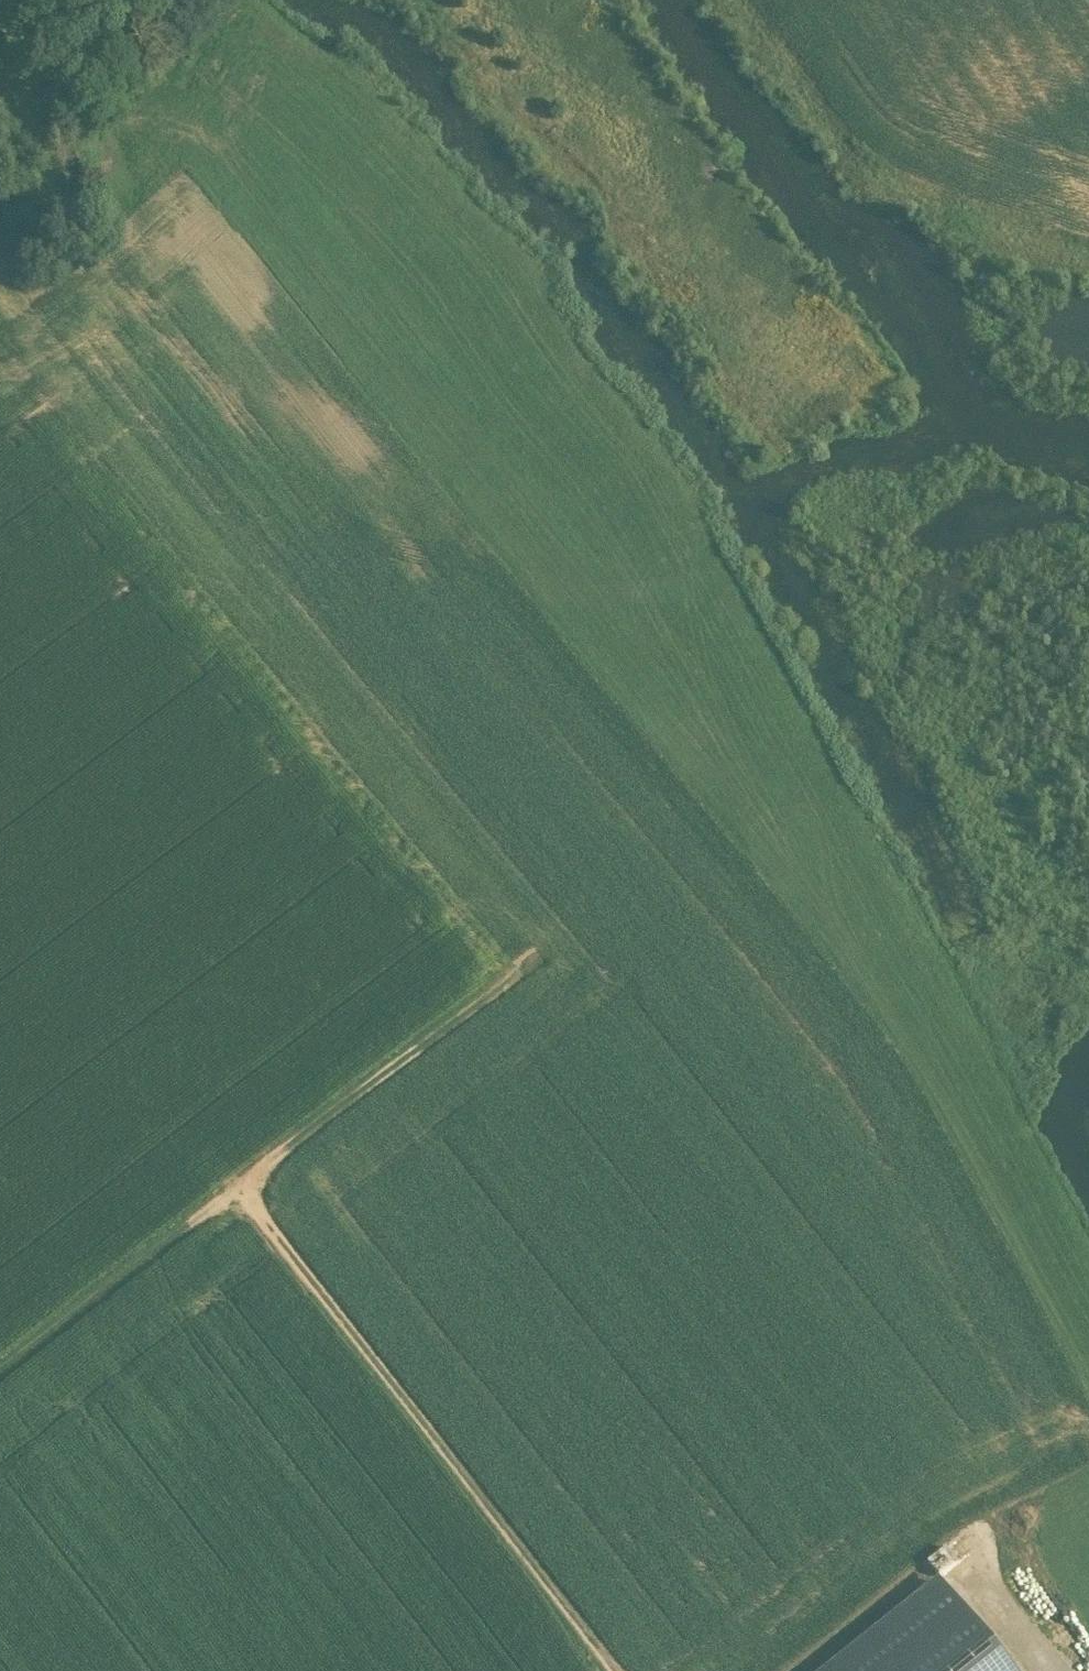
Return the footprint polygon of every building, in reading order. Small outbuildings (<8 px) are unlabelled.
[(833,1670),(1008,1670),(940,1586),(833,1670)]
